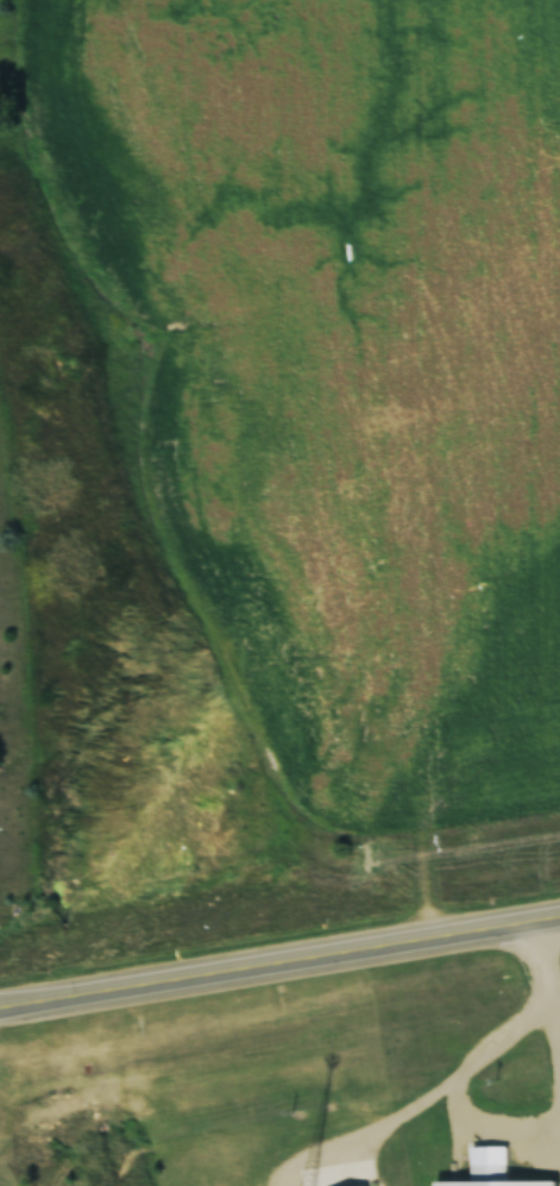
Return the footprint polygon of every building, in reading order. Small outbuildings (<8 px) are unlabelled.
[(555,1182),(506,1182),(506,1165),(470,1165),(470,1182),(434,1182),(434,1185),(555,1185),(555,1182)]
